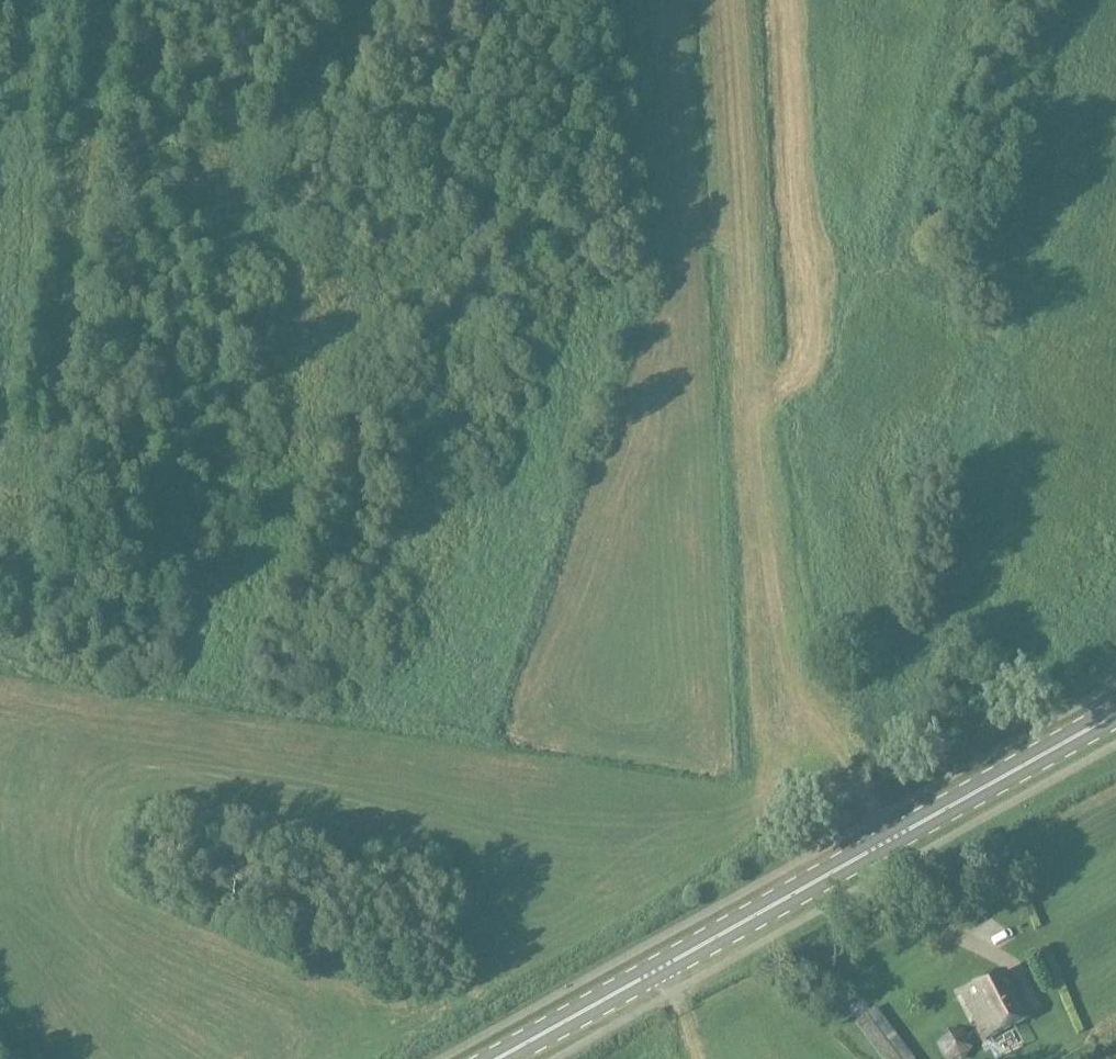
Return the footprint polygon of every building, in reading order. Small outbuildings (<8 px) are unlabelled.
[(1003,974),(960,996),(984,1043),(1027,1020),(1003,974)] [(880,1058),(910,1058),(874,1011),(855,1025),(880,1058)] [(934,1047),(941,1058),(965,1058),(972,1049),(964,1033),(946,1031),(934,1047)]
